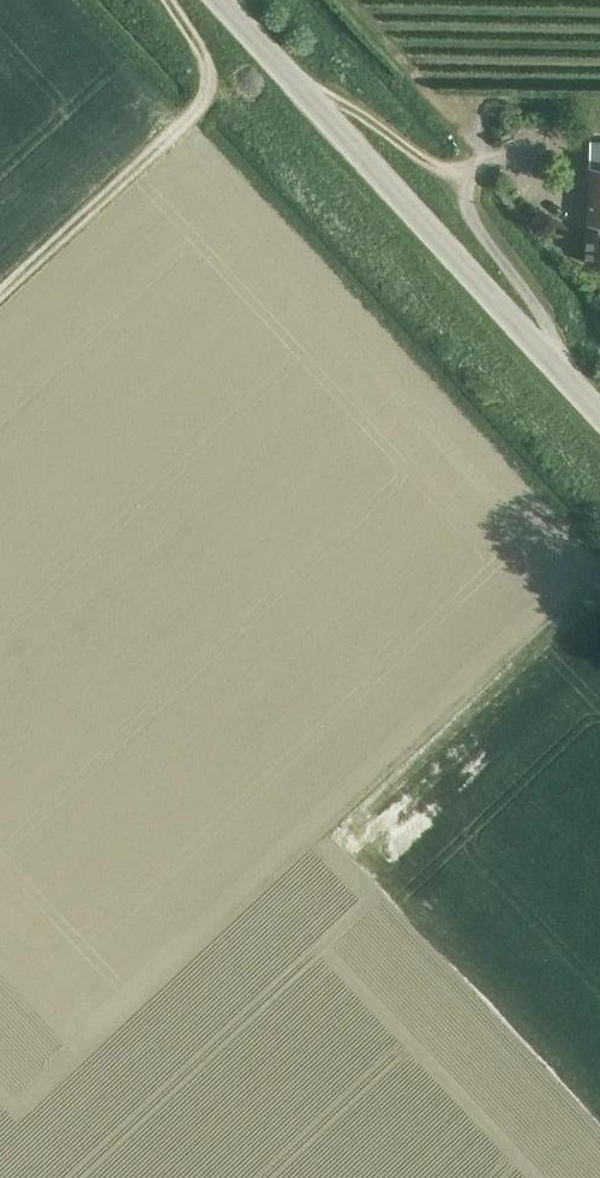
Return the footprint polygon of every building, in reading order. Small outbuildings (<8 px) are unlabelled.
[(590,140),(587,222),(592,222),(592,225),(599,225),(599,140),(590,140)] [(592,225),(592,232),(587,232),(586,261),(599,262),(599,225),(592,225)]
